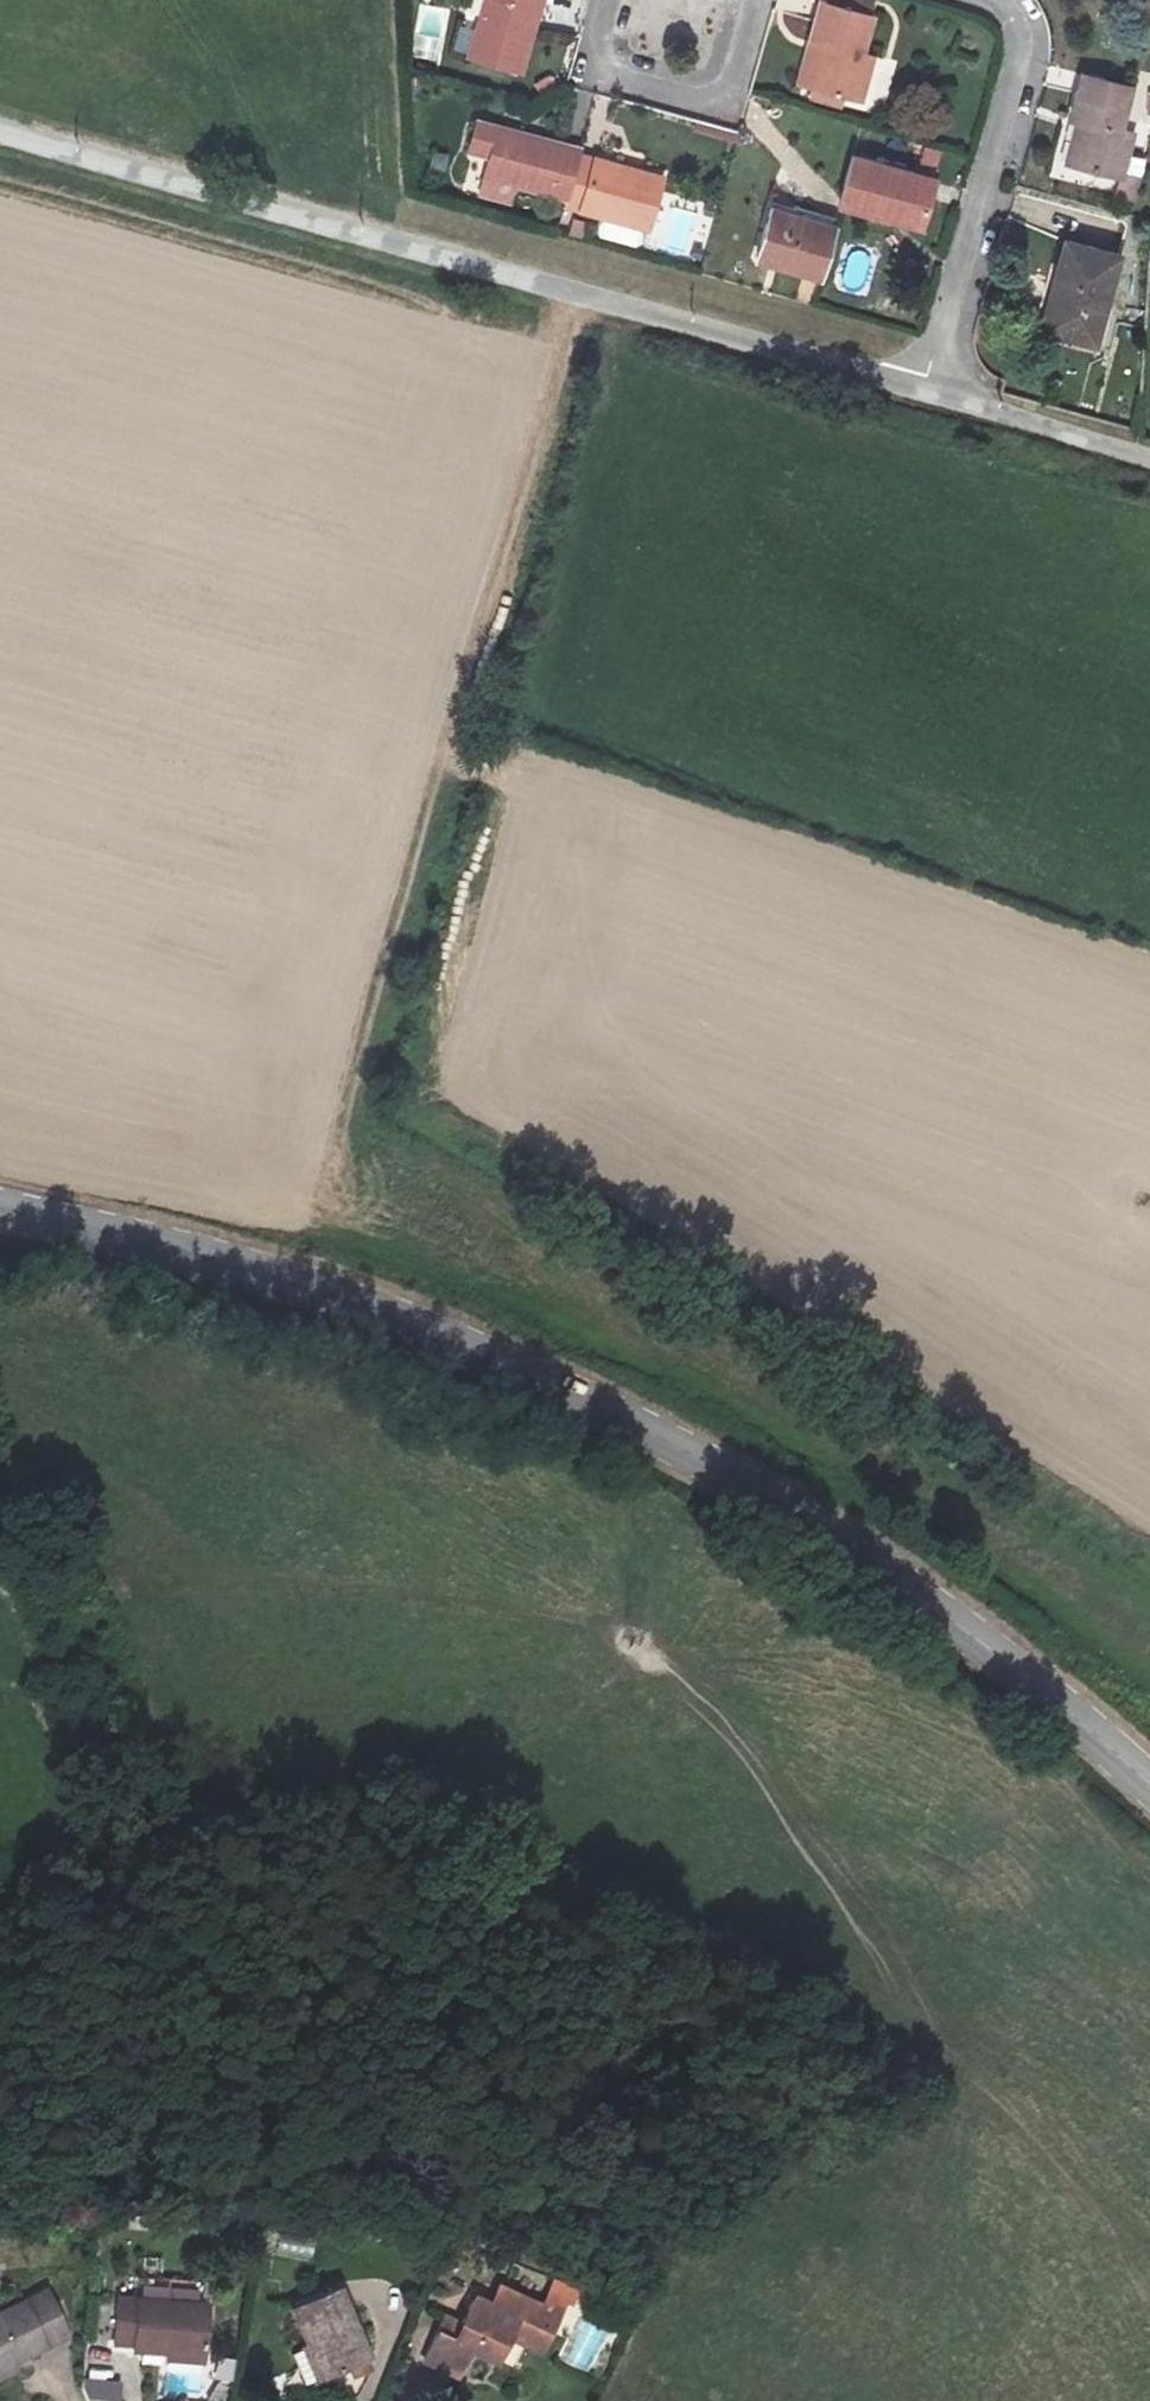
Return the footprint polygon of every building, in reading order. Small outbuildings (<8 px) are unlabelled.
[(542,0),(485,0),(469,52),(522,67),(542,0)] [(810,38),(819,40),(806,86),(859,101),(873,54),(861,50),(872,14),(823,0),(821,0),(810,38)] [(442,61),(447,6),(417,4),(413,59),(442,61)] [(819,40),(810,38),(797,83),(806,86),(819,40)] [(1071,118),(1077,120),(1086,123),(1073,164),(1120,178),(1144,94),(1084,75),(1071,118)] [(1086,123),(1077,120),(1066,161),(1073,164),(1086,123)] [(489,174),(568,195),(580,153),(581,148),(503,126),(489,174)] [(914,170),(932,175),(941,149),(925,145),(914,170)] [(580,153),(568,195),(566,202),(648,226),(661,176),(580,153)] [(933,176),(932,175),(914,170),(852,153),(839,201),(920,224),(933,176)] [(754,256),(818,274),(833,222),(769,205),(754,256)] [(1064,241),(1050,287),(1061,291),(1048,333),(1090,346),(1117,257),(1064,241)] [(1037,330),(1048,333),(1061,291),(1050,287),(1037,330)] [(372,2356),(340,2288),(291,2310),(325,2379),(372,2356)] [(0,2314),(0,2374),(69,2342),(46,2294),(0,2314)] [(205,2308),(110,2305),(109,2351),(134,2352),(133,2363),(202,2364),(205,2308)] [(483,2312),(479,2325),(513,2341),(519,2327),(483,2312)] [(513,2341),(479,2325),(476,2335),(456,2326),(440,2368),(482,2386),(493,2358),(528,2374),(542,2337),(519,2327),(513,2341)] [(82,2389),(82,2394),(86,2400),(119,2400),(117,2391),(82,2389)]
